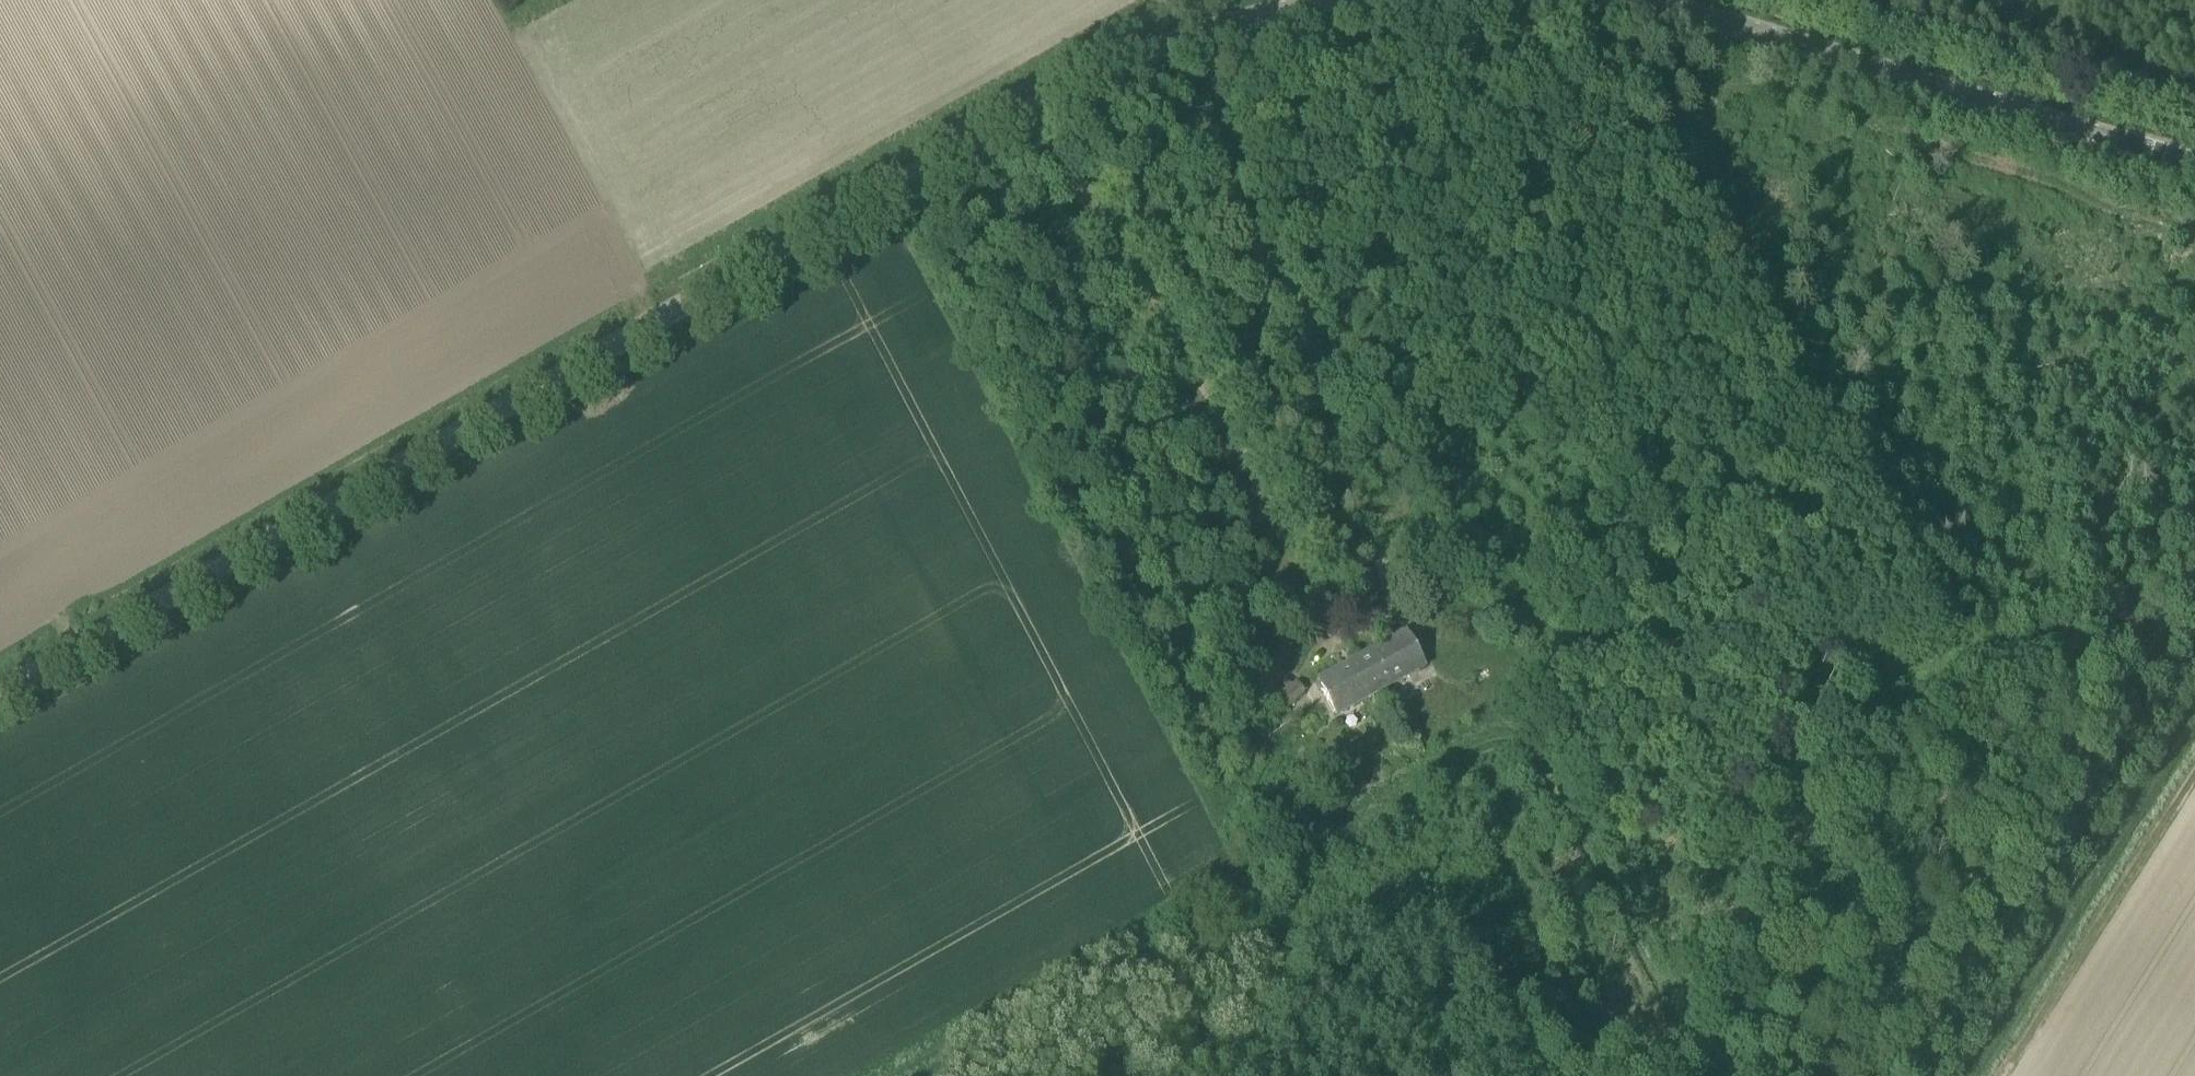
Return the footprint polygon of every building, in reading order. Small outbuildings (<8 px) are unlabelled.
[(1362,657),(1381,690),(1425,665),(1407,632),(1362,657)] [(1381,690),(1362,657),(1318,682),(1336,715),(1381,690)] [(1293,684),(1275,702),(1274,703),(1284,713),(1300,697),(1306,691),(1296,681),(1293,684)]
